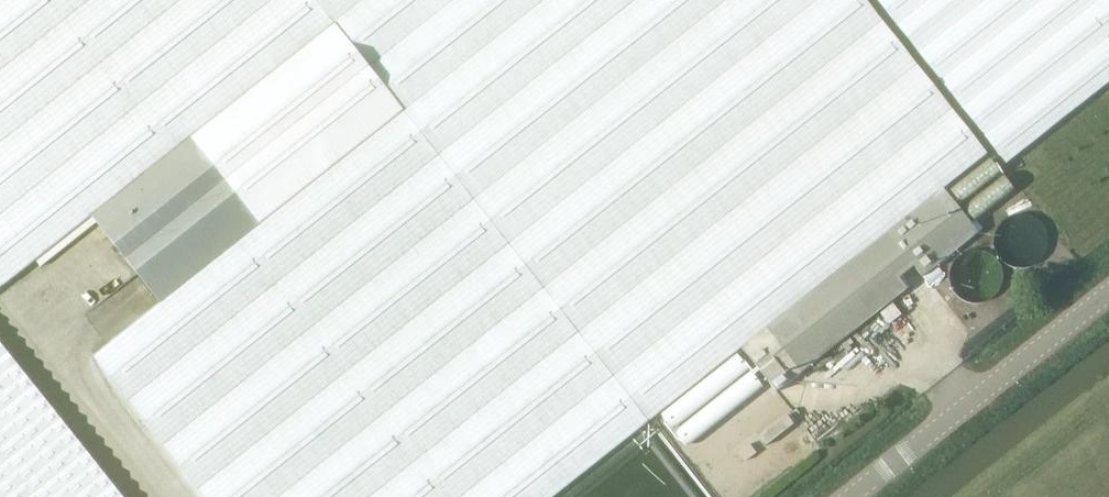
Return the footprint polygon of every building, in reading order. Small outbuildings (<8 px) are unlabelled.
[(863,0),(0,0),(0,280),(5,286),(89,219),(134,275),(157,304),(90,357),(200,496),(548,496),(645,420),(739,347),(944,187),(985,155),(863,0)] [(1006,163),(1108,82),(1108,0),(877,0),(1006,163)] [(978,232),(944,187),(739,347),(774,392),(911,285),(905,277),(916,269),(923,278),(978,232)] [(1041,240),(1041,239),(1041,235),(1039,229),(1035,222),(1027,216),(1018,213),(1014,213),(1007,215),(999,220),(996,224),(993,228),(992,232),(991,238),(992,246),(994,251),(998,256),(1002,259),(1007,262),(1015,264),(1021,263),(1025,262),(1033,257),(1039,250),(1041,245),(1041,240)] [(992,276),(992,275),(991,267),(988,262),(984,258),(978,253),(973,252),(968,251),(964,252),(958,253),(953,257),(951,259),(946,267),(945,275),(946,283),(948,287),(951,291),(958,296),(967,299),(976,297),(980,296),(984,293),(987,289),(990,285),(991,281),(992,276)] [(1,341),(0,340),(0,496),(124,496),(1,341)]
